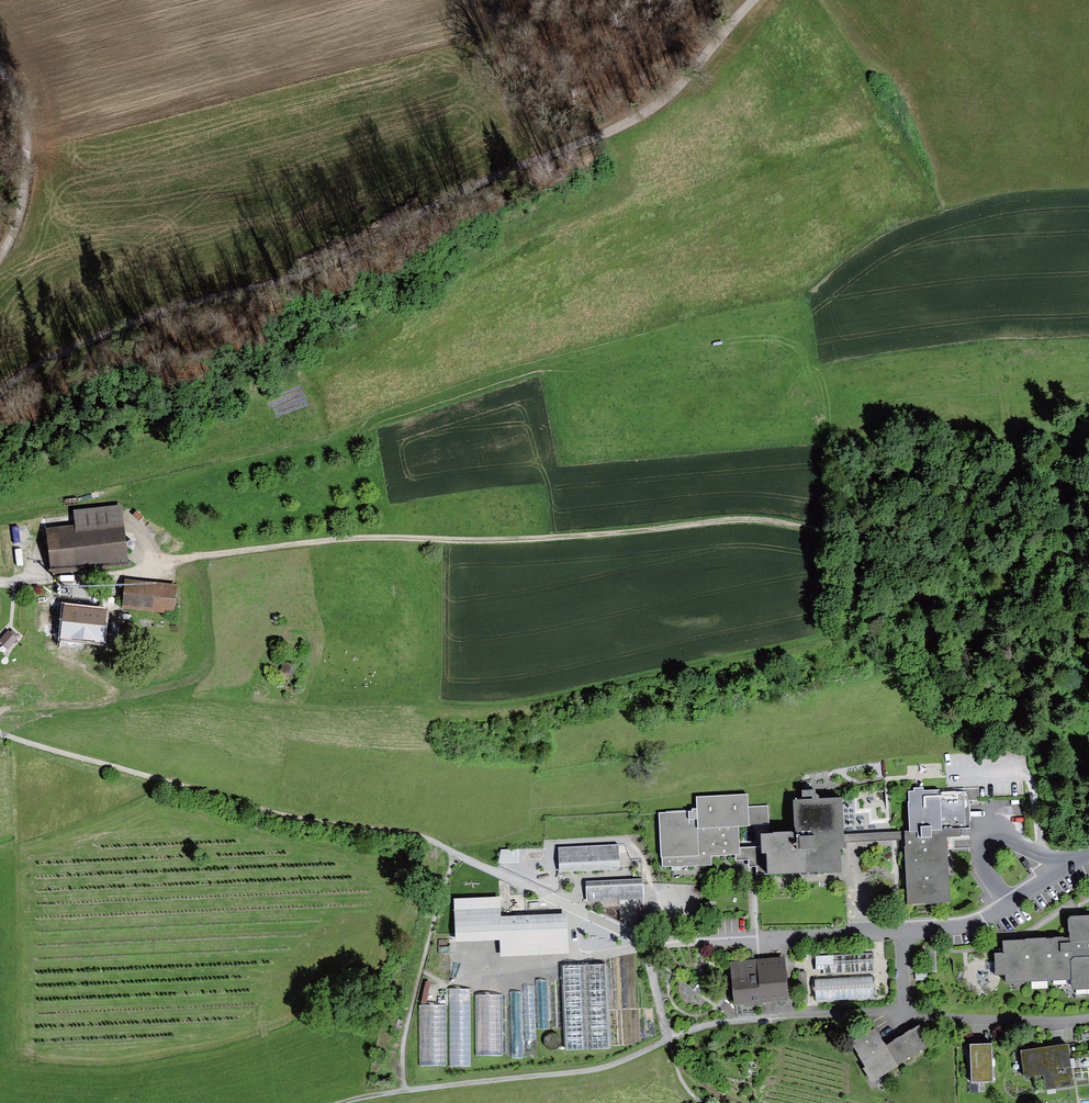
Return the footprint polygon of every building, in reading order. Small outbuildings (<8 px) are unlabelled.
[(75,525),(43,528),(46,568),(126,561),(121,506),(73,510),(75,525)] [(173,585),(122,580),(119,608),(170,613),(173,585)] [(63,603),(58,640),(103,645),(107,608),(63,603)] [(5,631),(0,636),(0,643),(6,649),(15,640),(5,631)] [(914,790),(909,790),(909,799),(908,800),(909,829),(905,829),(905,830),(906,838),(909,900),(950,898),(947,835),(962,834),(961,827),(971,826),(970,799),(979,799),(979,787),(924,789),(923,786),(914,787),(914,790)] [(1026,786),(979,787),(979,799),(1027,798),(1026,786)] [(688,810),(659,812),(662,867),(711,864),(710,855),(735,853),(740,853),(739,845),(738,825),(769,824),(768,804),(748,805),(747,792),(695,795),(696,807),(692,807),(692,809),(687,809),(688,810)] [(795,829),(761,831),(762,844),(762,848),(766,848),(768,870),(817,867),(817,870),(842,868),(840,845),(845,845),(845,841),(844,833),(842,794),(793,797),(795,829)] [(905,830),(844,833),(845,841),(906,838),(905,830)] [(762,844),(739,845),(740,853),(735,853),(735,859),(748,859),(748,865),(750,865),(755,865),(756,874),(768,873),(768,870),(766,848),(762,848),(762,844)] [(618,846),(559,848),(560,873),(620,870),(618,846)] [(501,849),(498,863),(519,863),(519,848),(501,849)] [(633,879),(586,881),(587,900),(644,897),(643,881),(642,859),(632,859),(633,870),(633,879)] [(1026,859),(1022,862),(1027,869),(1031,866),(1026,859)] [(502,939),(501,915),(500,895),(455,896),(456,940),(502,939)] [(566,913),(501,915),(502,939),(502,954),(567,952),(566,913)] [(1005,940),(1005,952),(996,952),(997,972),(1007,972),(1007,981),(1072,978),(1072,984),(1075,987),(1088,987),(1088,913),(1071,914),(1069,917),(1070,936),(1005,940)] [(936,951),(925,951),(926,971),(936,971),(936,951)] [(823,969),(824,974),(874,972),(873,953),(816,956),(816,969),(823,969)] [(783,957),(731,962),(735,1002),(787,997),(783,957)] [(606,964),(560,966),(564,1050),(610,1048),(606,964)] [(806,971),(798,972),(800,1002),(808,1001),(806,971)] [(872,976),(815,978),(816,999),(872,997),(872,976)] [(470,988),(449,988),(449,1066),(470,1066),(470,988)] [(501,994),(475,995),(477,1055),(503,1055),(501,994)] [(446,1004),(420,1004),(420,1064),(446,1064),(446,1004)] [(875,1025),(850,1041),(865,1065),(863,1066),(872,1081),(899,1064),(898,1063),(932,1042),(920,1023),(886,1044),(875,1025)] [(992,1041),(971,1042),(972,1081),(994,1081),(992,1041)] [(1072,1043),(1025,1050),(1028,1077),(1049,1074),(1051,1090),(1078,1086),(1072,1043)]
